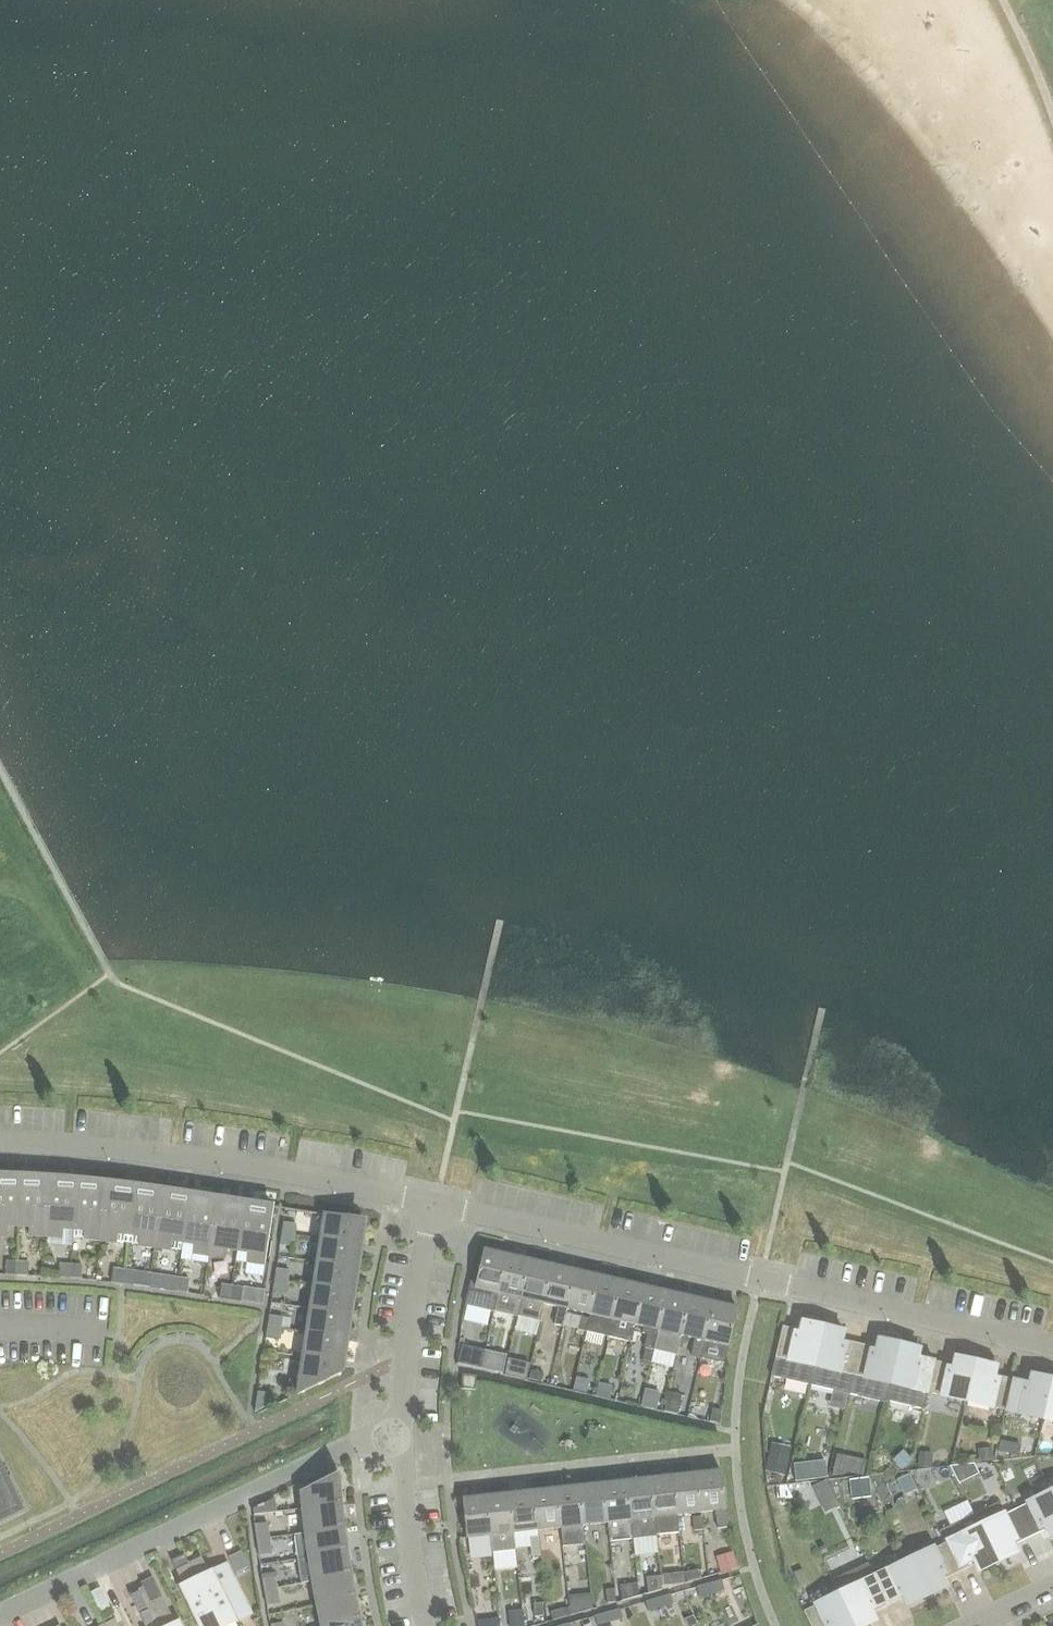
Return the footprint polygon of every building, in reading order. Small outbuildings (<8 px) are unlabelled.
[(19,1178),(0,1178),(0,1235),(7,1235),(7,1226),(18,1226),(19,1178)] [(45,1236),(48,1180),(19,1178),(18,1226),(29,1227),(29,1236),(45,1236)] [(73,1229),(77,1181),(48,1180),(45,1236),(61,1237),(62,1229),(73,1229)] [(100,1240),(105,1184),(77,1181),(73,1229),(84,1230),(84,1239),(100,1240)] [(128,1235),(134,1187),(105,1184),(100,1240),(116,1242),(117,1234),(128,1235)] [(163,1191),(134,1187),(128,1235),(139,1236),(138,1245),(154,1247),(163,1191)] [(183,1243),(190,1195),(163,1191),(154,1247),(170,1250),(172,1241),(183,1243)] [(217,1199),(190,1195),(183,1243),(194,1244),(192,1253),(209,1256),(217,1199)] [(244,1203),(217,1199),(209,1256),(225,1258),(226,1249),(237,1251),(244,1203)] [(264,1264),(272,1208),(244,1203),(237,1251),(248,1253),(247,1261),(264,1264)] [(359,1245),(363,1221),(324,1215),(320,1239),(359,1245)] [(281,1234),(294,1236),(296,1225),(283,1223),(281,1234)] [(279,1245),(292,1247),(294,1236),(281,1234),(279,1245)] [(320,1239),(317,1263),(356,1268),(359,1245),(320,1239)] [(506,1256),(483,1251),(476,1283),(470,1282),(464,1306),(493,1313),(498,1294),(506,1256)] [(516,1318),(517,1316),(529,1261),(506,1256),(498,1294),(493,1313),(516,1318)] [(552,1267),(529,1261),(517,1316),(540,1321),(543,1305),(552,1267)] [(5,1275),(17,1276),(17,1263),(6,1262),(5,1275)] [(28,1263),(17,1263),(17,1276),(28,1276),(28,1263)] [(313,1286),(352,1292),(356,1268),(317,1263),(313,1286)] [(58,1278),(70,1279),(70,1265),(59,1265),(58,1278)] [(82,1266),(70,1265),(70,1279),(81,1279),(82,1266)] [(563,1326),(566,1310),(575,1272),(552,1267),(543,1305),(558,1308),(554,1324),(563,1326)] [(124,1271),(112,1269),(111,1282),(122,1284),(124,1271)] [(274,1280),(287,1282),(289,1271),(276,1269),(274,1280)] [(122,1284),(133,1285),(135,1272),(124,1271),(122,1284)] [(598,1277),(575,1272),(566,1310),(589,1315),(598,1277)] [(164,1290),(176,1292),(177,1279),(166,1277),(164,1290)] [(589,1320),(586,1332),(609,1338),(613,1321),(621,1282),(598,1277),(589,1315),(589,1320)] [(189,1280),(177,1279),(176,1292),(187,1293),(189,1280)] [(272,1292),(285,1294),(287,1282),(274,1280),(272,1292)] [(613,1321),(609,1338),(632,1343),(636,1326),(644,1288),(621,1282),(613,1321)] [(232,1287),(220,1285),(219,1298),(230,1300),(232,1287)] [(313,1286),(310,1310),(348,1316),(352,1292),(313,1286)] [(230,1300),(241,1301),(243,1288),(232,1287),(230,1300)] [(644,1288),(636,1326),(644,1328),(643,1333),(647,1334),(644,1349),(647,1349),(644,1362),(651,1363),(655,1349),(659,1331),(667,1293),(644,1288)] [(264,1291),(258,1291),(256,1303),(262,1304),(264,1291)] [(659,1331),(655,1349),(668,1352),(678,1354),(682,1337),(690,1298),(667,1293),(659,1331)] [(714,1304),(690,1298),(682,1337),(693,1339),(689,1357),(701,1359),(705,1342),(714,1304)] [(714,1304),(705,1342),(728,1347),(736,1310),(737,1309),(714,1304)] [(306,1333),(345,1339),(348,1316),(310,1310),(306,1333)] [(280,1329),(282,1318),(269,1316),(267,1327),(280,1329)] [(580,1318),(577,1330),(586,1332),(589,1320),(580,1318)] [(813,1367),(822,1329),(801,1324),(799,1331),(782,1327),(775,1358),(770,1377),(809,1386),(813,1367)] [(278,1340),(280,1329),(267,1327),(265,1338),(278,1340)] [(858,1345),(841,1341),(843,1333),(822,1329),(813,1367),(809,1386),(847,1395),(851,1376),(858,1345)] [(306,1333),(303,1357),(341,1362),(345,1339),(306,1333)] [(889,1385),(898,1346),(877,1341),(876,1349),(858,1345),(851,1376),(847,1395),(885,1403),(889,1385)] [(918,1358),(919,1351),(898,1346),(889,1385),(885,1403),(923,1412),(928,1393),(935,1362),(918,1358)] [(457,1366),(479,1370),(482,1353),(461,1348),(457,1366)] [(303,1357),(297,1396),(339,1375),(341,1362),(303,1357)] [(952,1366),(935,1362),(928,1393),(966,1402),(975,1364),(954,1359),(952,1366)] [(525,1380),(529,1365),(507,1360),(504,1375),(525,1380)] [(1011,1380),(994,1376),(996,1369),(975,1364),(966,1402),(1004,1411),(1011,1380)] [(531,1372),(529,1380),(542,1383),(544,1375),(531,1372)] [(476,1377),(462,1376),(461,1390),(475,1391),(476,1377)] [(588,1379),(575,1376),(572,1390),(585,1393),(588,1379)] [(1028,1384),(1011,1380),(1004,1411),(1042,1420),(1051,1381),(1030,1377),(1028,1384)] [(1051,1381),(1042,1420),(1052,1422),(1052,1382),(1051,1381)] [(611,1385),(598,1382),(595,1395),(608,1398),(611,1385)] [(268,1406),(270,1394),(257,1392),(254,1413),(268,1406)] [(668,1394),(664,1413),(677,1416),(681,1397),(668,1394)] [(713,1410),(709,1424),(717,1425),(721,1411),(713,1410)] [(1018,1456),(1020,1446),(1000,1442),(998,1451),(1018,1456)] [(782,1479),(788,1453),(771,1449),(765,1475),(782,1479)] [(992,1449),(978,1450),(979,1462),(993,1461),(992,1449)] [(912,1456),(900,1453),(896,1471),(908,1471),(912,1456)] [(832,1476),(843,1475),(847,1457),(837,1455),(832,1476)] [(918,1458),(917,1468),(932,1470),(933,1459),(918,1458)] [(23,1513),(0,1465),(0,1524),(23,1513)] [(824,1468),(808,1469),(809,1480),(825,1478),(824,1468)] [(720,1472),(697,1474),(701,1513),(716,1511),(718,1527),(726,1526),(725,1511),(720,1472)] [(301,1492),(303,1510),(342,1506),(341,1501),(339,1474),(301,1492)] [(697,1474),(673,1477),(678,1516),(701,1513),(697,1474)] [(909,1475),(897,1481),(904,1496),(916,1491),(909,1475)] [(673,1477),(650,1479),(654,1518),(656,1537),(680,1535),(678,1516),(673,1477)] [(650,1479),(626,1482),(631,1521),(630,1521),(632,1540),(656,1537),(654,1518),(650,1479)] [(868,1479),(849,1482),(851,1495),(870,1493),(868,1479)] [(826,1481),(816,1486),(820,1495),(830,1490),(826,1481)] [(626,1482),(603,1484),(607,1523),(609,1542),(632,1540),(630,1521),(631,1521),(626,1482)] [(579,1487),(584,1526),(607,1523),(603,1484),(579,1487)] [(579,1487),(556,1490),(560,1529),(584,1526),(579,1487)] [(556,1490),(532,1492),(536,1531),(560,1529),(556,1490)] [(532,1492),(509,1495),(513,1534),(536,1531),(532,1492)] [(1048,1538),(1052,1535),(1052,1496),(1051,1493),(1016,1510),(1030,1538),(1045,1531),(1048,1538)] [(509,1495),(485,1497),(489,1536),(513,1534),(509,1495)] [(466,1539),(489,1536),(485,1497),(462,1500),(466,1539)] [(276,1513),(274,1499),(253,1510),(253,1515),(276,1513)] [(971,1500),(948,1510),(953,1522),(976,1512),(971,1500)] [(997,1562),(1016,1553),(1013,1546),(1030,1538),(1016,1510),(1005,1515),(1000,1505),(976,1517),(997,1562)] [(342,1506),(303,1510),(305,1534),(344,1529),(342,1506)] [(974,1565),(977,1572),(997,1562),(976,1517),(951,1529),(956,1539),(945,1544),(959,1572),(974,1565)] [(701,1518),(693,1519),(694,1532),(702,1531),(701,1518)] [(256,1541),(269,1539),(267,1523),(254,1525),(256,1541)] [(306,1540),(309,1558),(347,1552),(347,1547),(344,1529),(305,1534),(306,1540)] [(538,1538),(529,1539),(531,1558),(540,1557),(538,1538)] [(258,1556),(266,1555),(271,1554),(269,1539),(256,1541),(258,1556)] [(946,1587),(942,1580),(959,1572),(945,1544),(909,1561),(927,1596),(946,1587)] [(247,1567),(240,1551),(229,1557),(236,1572),(247,1567)] [(351,1576),(350,1571),(347,1552),(309,1558),(298,1560),(302,1584),(312,1582),(351,1576)] [(738,1568),(733,1552),(715,1558),(719,1574),(738,1568)] [(188,1564),(218,1625),(226,1625),(250,1615),(233,1580),(227,1583),(220,1569),(209,1574),(200,1557),(199,1558),(200,1558),(188,1564)] [(874,1578),(888,1606),(903,1599),(907,1606),(927,1596),(909,1561),(874,1578)] [(875,1621),(872,1614),(888,1606),(874,1578),(866,1563),(831,1580),(839,1595),(854,1625),(865,1625),(875,1621)] [(188,1564),(176,1570),(176,1569),(175,1570),(183,1587),(180,1588),(185,1598),(184,1599),(193,1617),(194,1617),(198,1625),(218,1625),(188,1564)] [(802,1570),(794,1574),(800,1589),(808,1585),(802,1570)] [(697,1571),(685,1574),(687,1582),(699,1579),(697,1571)] [(264,1591),(277,1589),(274,1573),(261,1576),(264,1591)] [(313,1588),(317,1606),(355,1599),(354,1594),(351,1576),(312,1582),(313,1588)] [(660,1577),(646,1579),(648,1594),(661,1591),(660,1577)] [(708,1585),(711,1593),(724,1590),(721,1581),(708,1585)] [(620,1585),(621,1601),(638,1596),(637,1583),(620,1585)] [(708,1585),(696,1588),(698,1597),(711,1593),(708,1585)] [(149,1603),(142,1588),(141,1588),(141,1589),(130,1594),(130,1593),(129,1594),(144,1625),(160,1625),(149,1603)] [(277,1589),(264,1591),(266,1606),(279,1604),(277,1589)] [(616,1602),(614,1590),(605,1591),(607,1603),(616,1602)] [(839,1595),(803,1612),(810,1625),(854,1625),(839,1595)] [(149,1603),(160,1625),(180,1625),(179,1624),(175,1625),(161,1596),(160,1597),(160,1598),(149,1603)] [(592,1609),(591,1596),(569,1597),(571,1616),(592,1609)] [(658,1599),(660,1608),(673,1604),(670,1596),(658,1599)] [(321,1625),(341,1625),(360,1622),(359,1617),(355,1599),(317,1606),(318,1612),(321,1625)] [(658,1599),(645,1603),(648,1611),(660,1608),(658,1599)] [(541,1602),(533,1603),(534,1616),(543,1615),(541,1602)] [(569,1616),(568,1608),(549,1612),(551,1620),(569,1616)] [(508,1611),(509,1625),(523,1625),(521,1610),(508,1611)] [(607,1614),(609,1622),(622,1619),(619,1610),(607,1614)] [(607,1614),(594,1617),(596,1625),(609,1622),(607,1614)] [(477,1620),(478,1625),(498,1625),(498,1618),(477,1620)]
